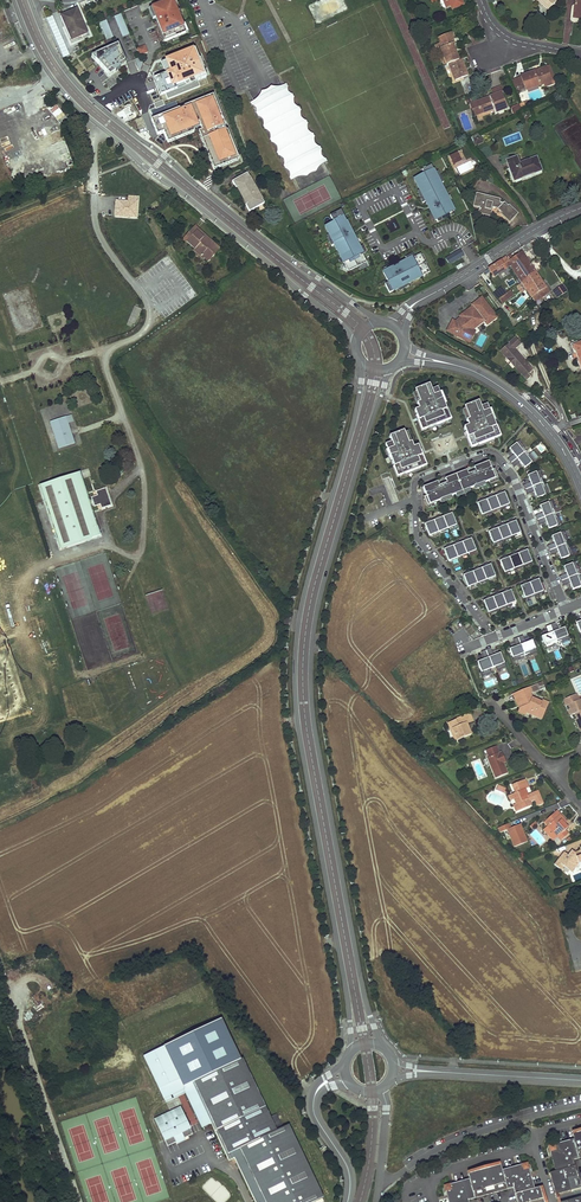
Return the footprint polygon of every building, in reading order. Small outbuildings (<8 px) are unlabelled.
[(451,6),(452,9),(464,5),(462,0),(449,0),(451,6)] [(542,2),(541,3),(548,10),(557,0),(540,0),(542,2)] [(173,1),(151,9),(164,42),(186,34),(173,1)] [(77,10),(62,16),(72,40),(87,33),(77,10)] [(114,17),(122,37),(129,34),(121,14),(114,17)] [(62,16),(60,17),(70,41),(72,40),(62,16)] [(99,23),(106,40),(113,37),(106,20),(99,23)] [(451,33),(439,38),(441,43),(439,44),(441,49),(442,48),(444,52),(442,53),(447,65),(449,64),(459,60),(455,50),(454,51),(453,49),(454,49),(452,44),(450,40),(454,39),(451,33)] [(200,50),(201,54),(206,52),(200,35),(191,38),(196,52),(200,50)] [(439,44),(435,46),(437,50),(438,50),(445,66),(447,65),(442,53),(444,52),(442,48),(441,49),(439,44)] [(118,45),(91,57),(110,76),(121,68),(119,66),(125,61),(118,45)] [(145,46),(138,49),(140,56),(148,53),(145,46)] [(186,59),(173,64),(177,75),(179,74),(182,73),(186,85),(196,81),(191,69),(190,70),(186,59)] [(459,60),(449,64),(455,81),(468,76),(461,59),(459,60)] [(549,66),(546,67),(551,81),(544,84),(545,87),(555,83),(549,66)] [(535,71),(521,76),(524,85),(526,90),(544,84),(551,81),(546,67),(537,70),(538,72),(535,72),(535,71)] [(516,88),(524,85),(521,76),(513,79),(516,88)] [(501,92),(503,91),(501,86),(491,90),(493,95),(501,92)] [(323,162),(283,87),(254,102),(293,178),(323,162)] [(493,95),(471,104),(474,111),(479,109),(481,114),(494,109),(495,112),(507,108),(501,92),(493,95)] [(229,137),(224,127),(226,126),(213,96),(184,108),(185,109),(175,113),(174,111),(154,119),(160,134),(164,133),(167,140),(200,126),(217,169),(239,160),(230,136),(229,137)] [(55,104),(48,111),(60,124),(67,118),(55,104)] [(471,104),(469,104),(474,117),(481,114),(479,109),(474,111),(471,104)] [(519,104),(512,107),(515,113),(522,110),(519,104)] [(129,106),(123,110),(126,116),(131,113),(129,110),(131,109),(129,106)] [(9,138),(7,126),(0,127),(0,134),(1,139),(9,138)] [(479,133),(471,137),(473,142),(481,138),(479,133)] [(183,139),(186,147),(199,142),(196,134),(183,139)] [(481,138),(473,142),(475,146),(483,142),(481,138)] [(65,140),(48,146),(56,169),(73,164),(65,140)] [(459,156),(457,152),(449,156),(451,160),(459,156)] [(517,157),(507,160),(515,180),(542,170),(537,157),(519,164),(517,157)] [(435,169),(415,179),(421,191),(427,202),(429,206),(431,206),(433,210),(431,211),(436,220),(455,211),(435,169)] [(258,197),(249,181),(251,179),(247,173),(232,181),(236,188),(237,187),(238,187),(248,203),(247,204),(245,205),(249,211),(264,203),(260,196),(258,197)] [(260,196),(251,179),(249,181),(258,197),(260,196)] [(248,203),(238,187),(237,187),(247,204),(248,203)] [(501,199),(477,193),(473,206),(480,208),(478,214),(491,217),(493,207),(498,209),(502,213),(501,214),(510,223),(518,214),(510,204),(509,206),(505,202),(504,203),(500,202),(501,199)] [(115,217),(137,218),(138,197),(128,196),(128,201),(116,200),(115,217)] [(342,209),(331,215),(334,222),(326,226),(331,237),(335,245),(344,262),(349,271),(367,261),(363,254),(363,253),(361,247),(354,234),(352,235),(350,231),(352,230),(349,224),(347,225),(343,216),(345,215),(342,209)] [(385,224),(391,233),(397,228),(391,220),(385,224)] [(195,226),(189,233),(192,235),(197,231),(203,237),(205,235),(195,226)] [(189,233),(184,238),(195,249),(194,250),(201,256),(202,255),(205,257),(209,261),(214,255),(212,253),(216,249),(210,244),(209,245),(207,243),(210,240),(205,235),(203,237),(197,231),(192,235),(189,233)] [(210,240),(207,243),(209,245),(210,244),(216,249),(212,253),(214,255),(220,249),(210,240)] [(459,251),(446,258),(450,265),(463,257),(459,251)] [(506,257),(488,269),(493,277),(503,271),(500,268),(508,263),(510,266),(535,302),(550,292),(522,252),(510,260),(509,259),(508,260),(506,257)] [(393,267),(383,272),(388,282),(385,284),(389,293),(422,276),(430,272),(421,253),(414,257),(413,258),(412,257),(398,264),(399,266),(394,268),(393,267)] [(508,263),(500,268),(503,271),(510,266),(508,263)] [(509,288),(513,286),(509,278),(505,280),(509,288)] [(568,291),(564,285),(554,292),(558,298),(564,294),(568,291)] [(505,295),(500,288),(493,293),(498,300),(505,295)] [(516,301),(520,305),(526,301),(522,296),(516,301)] [(494,314),(482,298),(473,305),(474,306),(468,310),(470,313),(468,315),(466,312),(460,316),(462,319),(459,324),(454,321),(452,319),(446,329),(468,343),(474,333),(470,331),(474,324),(473,322),(481,317),(484,320),(487,324),(495,318),(493,315),(494,314)] [(128,321),(134,324),(140,309),(134,307),(128,321)] [(484,320),(481,317),(473,322),(474,324),(470,331),(484,320)] [(515,337),(499,350),(506,358),(508,357),(511,361),(515,366),(513,367),(520,375),(525,381),(529,377),(527,375),(532,371),(514,349),(512,347),(515,345),(516,347),(521,344),(515,337)] [(441,423),(451,419),(445,405),(444,405),(441,396),(442,396),(438,388),(432,390),(430,385),(416,391),(416,393),(421,403),(418,404),(420,410),(415,411),(418,419),(423,431),(433,427),(432,426),(441,423)] [(467,435),(472,447),(482,443),(490,439),(490,440),(500,436),(495,421),(494,422),(491,413),(488,404),(481,407),(479,402),(465,407),(466,409),(470,420),(467,421),(469,426),(465,428),(467,435)] [(58,448),(74,443),(71,432),(68,423),(66,417),(50,422),(58,448)] [(416,469),(426,465),(421,453),(418,445),(414,447),(412,442),(409,443),(405,433),(404,431),(389,436),(392,442),(385,444),(388,452),(389,452),(393,461),(392,461),(398,476),(408,472),(407,471),(416,468),(416,469)] [(525,468),(535,460),(530,454),(529,455),(523,448),(524,447),(520,441),(510,449),(514,454),(514,455),(508,459),(514,467),(521,462),(521,463),(525,468)] [(432,504),(498,478),(495,470),(493,471),(489,462),(474,468),(475,469),(471,470),(467,471),(446,479),(446,480),(442,481),(438,483),(438,482),(423,488),(427,497),(429,496),(432,504)] [(531,482),(524,485),(528,494),(535,492),(535,493),(537,498),(549,494),(546,487),(545,487),(543,481),(541,478),(543,478),(540,471),(528,475),(530,481),(531,482)] [(100,535),(79,473),(39,486),(60,549),(100,535)] [(97,496),(91,498),(94,506),(100,504),(101,508),(111,505),(105,488),(96,491),(97,496)] [(478,503),(483,516),(488,514),(488,513),(492,511),(492,513),(497,511),(497,509),(501,508),(501,509),(506,507),(506,506),(510,504),(506,496),(505,493),(503,493),(502,491),(499,493),(499,495),(494,497),(494,496),(493,495),(490,496),(490,498),(485,500),(484,498),(480,500),(481,502),(478,503)] [(549,529),(561,524),(558,517),(557,518),(553,509),(555,509),(552,501),(540,506),(543,512),(543,513),(536,516),(540,525),(547,522),(547,523),(549,529)] [(436,504),(424,508),(425,514),(438,509),(436,504)] [(429,535),(456,525),(452,514),(450,514),(450,512),(446,514),(447,516),(441,518),(441,517),(441,516),(437,517),(438,519),(432,521),(432,519),(428,521),(429,523),(425,524),(429,535)] [(517,535),(521,533),(518,525),(516,521),(514,522),(513,520),(509,521),(510,524),(505,526),(505,525),(504,523),(500,525),(501,527),(496,529),(495,527),(491,529),(492,531),(489,532),(494,545),(499,543),(499,542),(503,540),(503,542),(508,540),(508,538),(512,536),(512,538),(517,536),(517,535)] [(555,543),(548,546),(551,556),(559,553),(559,554),(561,559),(573,555),(570,548),(569,548),(565,540),(567,539),(564,532),(552,537),(554,542),(555,543)] [(449,562),(477,551),(472,539),(469,540),(469,539),(468,538),(465,539),(466,541),(460,543),(459,541),(456,543),(457,545),(451,547),(451,546),(450,545),(447,546),(448,548),(445,550),(449,562)] [(528,564),(532,562),(529,554),(528,550),(525,551),(524,549),(521,550),(522,553),(516,555),(516,554),(515,553),(512,554),(513,556),(507,558),(506,556),(503,558),(504,560),(501,561),(506,574),(511,572),(510,571),(514,569),(515,571),(520,569),(519,567),(523,566),(524,567),(529,565),(528,564)] [(468,587),(496,576),(492,568),(491,565),(489,566),(489,565),(488,563),(484,565),(485,567),(480,569),(479,567),(475,568),(476,571),(471,573),(470,572),(470,571),(466,572),(467,574),(464,575),(468,587)] [(563,586),(570,583),(571,584),(573,590),(580,587),(580,578),(580,579),(577,570),(579,570),(576,563),(564,567),(566,573),(567,574),(560,577),(563,586)] [(540,593),(544,591),(540,583),(539,580),(537,581),(537,580),(536,578),(532,580),(533,582),(528,584),(527,584),(527,582),(523,583),(524,586),(521,587),(526,600),(531,598),(531,596),(535,595),(535,596),(540,594),(540,593)] [(512,604),(516,602),(513,594),(511,591),(509,591),(508,589),(505,590),(506,593),(500,595),(500,594),(499,593),(496,594),(497,596),(491,599),(491,598),(490,596),(487,598),(488,600),(484,601),(489,614),(494,612),(494,611),(498,609),(498,611),(503,609),(503,607),(507,606),(507,607),(512,605),(512,604)] [(527,600),(529,608),(538,605),(535,597),(527,600)] [(153,604),(157,611),(166,607),(161,598),(155,601),(156,602),(153,604)] [(558,630),(555,623),(546,627),(549,634),(542,637),(547,648),(554,645),(553,644),(562,641),(562,642),(569,639),(565,628),(558,630)] [(526,643),(523,636),(514,640),(516,647),(510,649),(514,661),(521,658),(521,657),(529,654),(530,655),(537,652),(532,640),(526,643)] [(494,656),(491,648),(481,652),(484,659),(477,662),(483,676),(491,673),(490,669),(496,667),(498,670),(506,667),(500,653),(494,656)] [(530,687),(515,693),(517,699),(519,698),(522,707),(523,707),(526,713),(536,717),(537,716),(542,718),(549,703),(543,701),(542,703),(532,698),(530,694),(532,693),(530,687)] [(515,693),(513,694),(517,705),(519,705),(520,708),(519,712),(525,715),(526,713),(523,707),(522,707),(519,698),(517,699),(515,693)] [(579,701),(577,694),(564,700),(566,706),(569,705),(571,709),(568,710),(570,714),(572,715),(575,714),(577,719),(580,728),(580,727),(580,700),(579,701)] [(457,721),(448,724),(451,731),(452,730),(456,740),(471,734),(468,728),(466,729),(464,725),(466,724),(473,721),(470,714),(457,719),(457,721)] [(497,746),(486,750),(489,758),(488,758),(496,778),(507,774),(503,763),(502,759),(505,758),(502,752),(500,753),(497,746)] [(526,780),(512,785),(516,793),(512,794),(516,804),(514,805),(517,812),(532,805),(531,801),(530,800),(532,800),(532,801),(535,800),(537,806),(543,803),(538,791),(530,795),(530,796),(529,797),(528,796),(526,789),(529,788),(526,780)] [(557,811),(544,822),(548,826),(543,830),(553,841),(557,837),(561,841),(569,834),(565,830),(568,828),(565,825),(564,823),(566,821),(557,811)] [(508,824),(498,828),(499,833),(506,830),(513,847),(523,844),(516,826),(510,828),(508,824)] [(519,825),(516,826),(523,844),(526,842),(519,825)] [(554,865),(559,870),(562,866),(564,867),(569,871),(577,861),(576,859),(580,857),(580,848),(580,853),(575,855),(573,852),(571,851),(568,856),(564,861),(559,858),(554,865)] [(563,852),(559,858),(564,861),(568,856),(563,852)] [(569,871),(571,872),(578,864),(580,863),(580,857),(576,859),(577,861),(569,871)] [(146,1054),(166,1097),(187,1088),(204,1126),(212,1122),(230,1160),(236,1158),(256,1201),(313,1201),(324,1197),(290,1125),(283,1128),(277,1114),(271,1117),(224,1018),(146,1054)] [(180,1096),(190,1125),(196,1123),(185,1094),(180,1096)] [(166,1103),(169,1110),(181,1104),(178,1097),(166,1103)] [(193,1134),(181,1109),(156,1121),(168,1146),(177,1142),(175,1140),(183,1136),(185,1138),(193,1134)] [(550,1173),(556,1195),(580,1188),(580,1185),(574,1160),(580,1158),(580,1131),(573,1133),(574,1139),(554,1145),(550,1151),(556,1171),(550,1173)] [(500,1162),(468,1171),(468,1173),(500,1164),(500,1162)] [(446,1191),(449,1201),(469,1201),(469,1200),(514,1187),(517,1201),(527,1201),(543,1198),(540,1187),(535,1188),(529,1168),(523,1164),(502,1170),(500,1164),(468,1173),(470,1179),(449,1184),(446,1191)]
